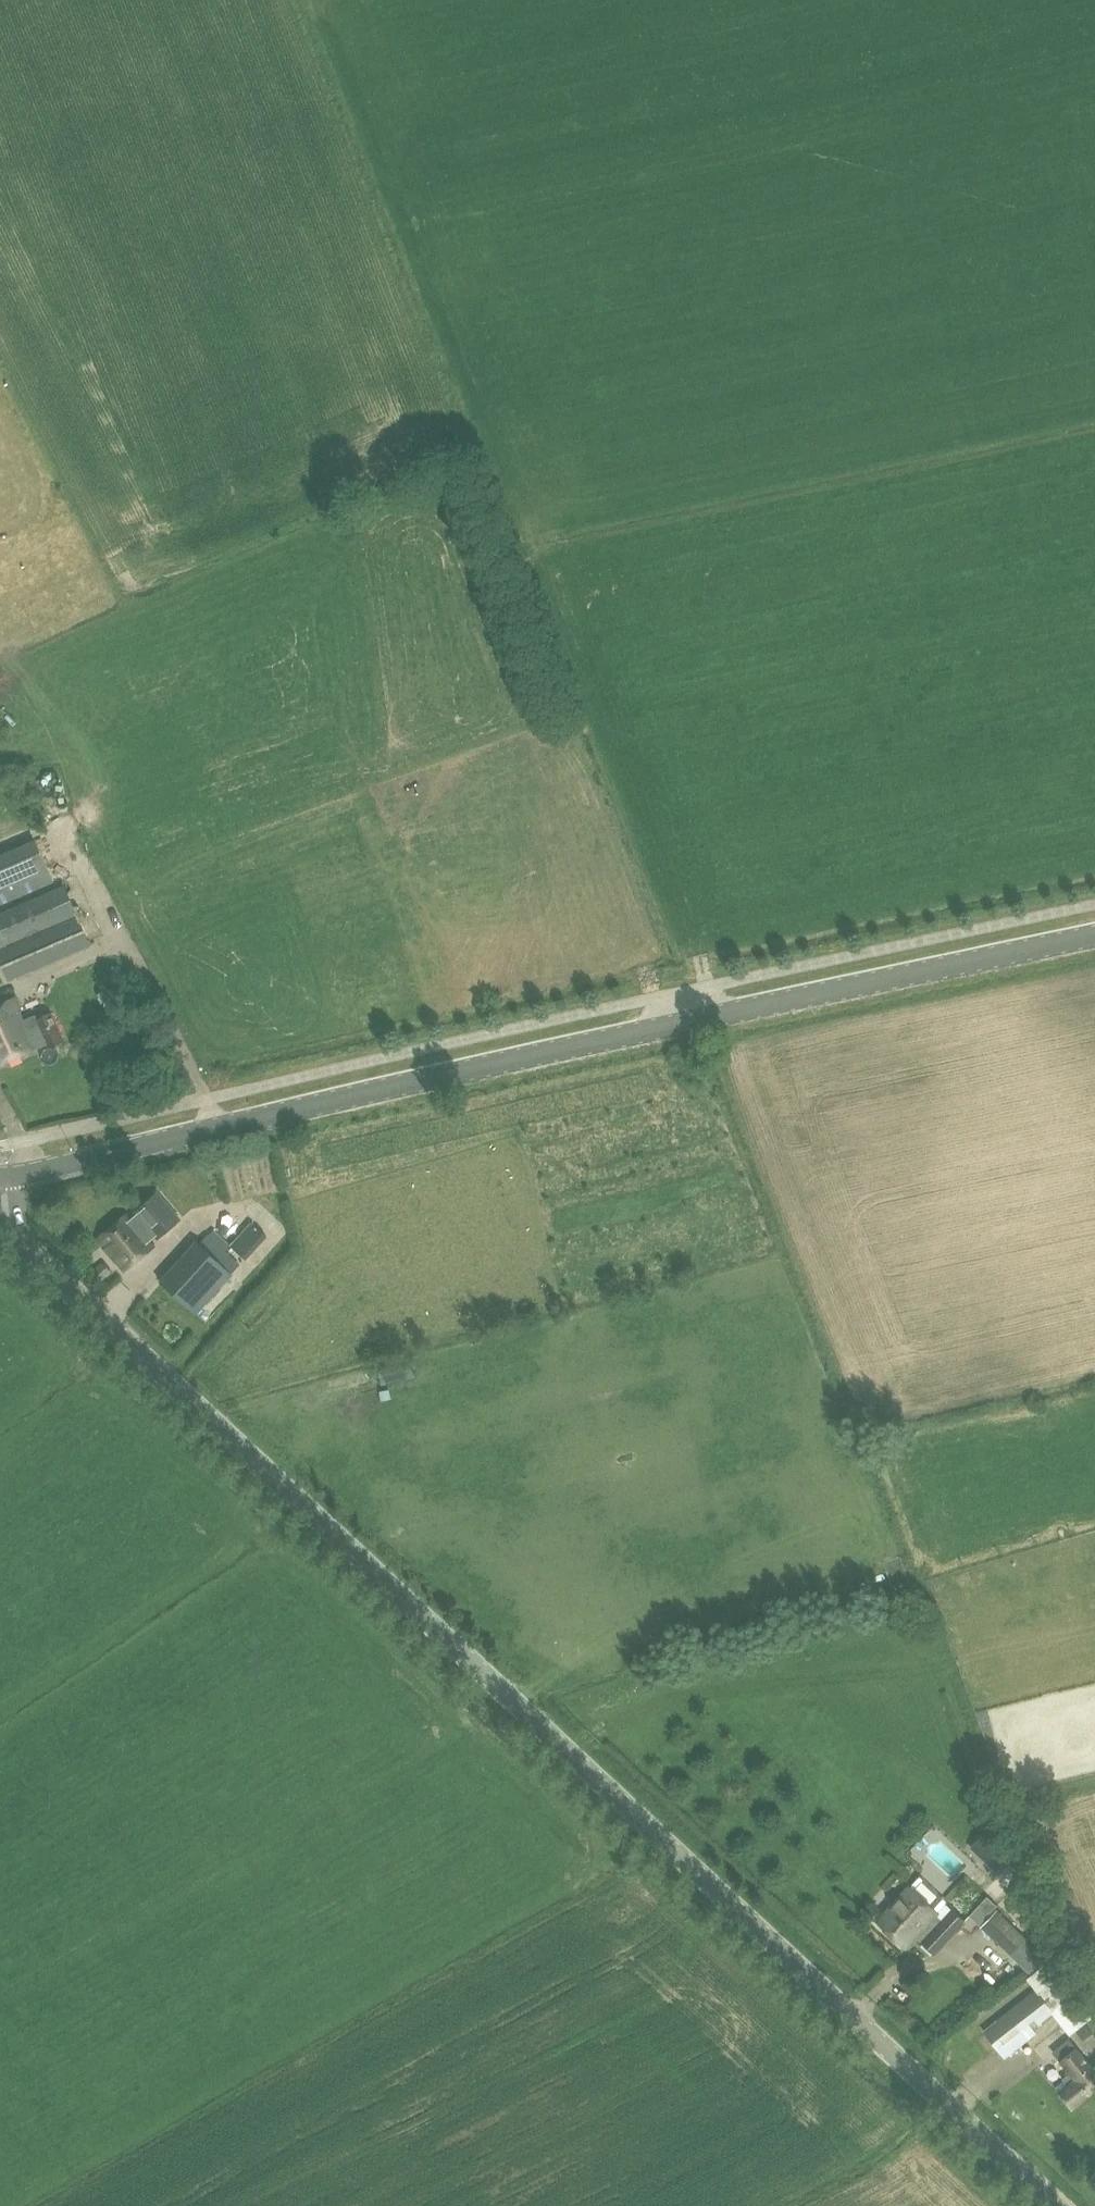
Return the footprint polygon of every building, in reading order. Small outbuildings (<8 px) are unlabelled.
[(54,882),(35,838),(0,854),(0,905),(54,882)] [(8,980),(90,945),(64,884),(0,912),(0,961),(8,980)] [(47,1041),(41,1027),(30,1032),(25,1019),(16,998),(0,1005),(0,1062),(35,1045),(35,1047),(47,1041)] [(52,1011),(36,1017),(41,1027),(47,1041),(49,1045),(64,1039),(52,1011)] [(158,1238),(180,1220),(157,1193),(136,1211),(137,1213),(131,1219),(126,1214),(97,1238),(125,1271),(154,1247),(150,1241),(156,1236),(158,1238)] [(248,1259),(260,1246),(269,1236),(260,1227),(252,1220),(231,1244),(248,1259)] [(234,1273),(197,1239),(161,1280),(197,1313),(234,1273)] [(104,1262),(94,1271),(102,1279),(112,1271),(104,1262)] [(985,1857),(998,1869),(1009,1857),(997,1845),(985,1857)] [(916,1874),(936,1892),(953,1874),(932,1856),(916,1874)] [(938,1911),(910,1885),(878,1919),(906,1945),(918,1933),(924,1939),(923,1940),(935,1952),(966,1920),(953,1908),(943,1919),(937,1913),(938,1911)] [(998,1904),(988,1895),(970,1914),(980,1923),(998,1904)] [(1007,1918),(992,1934),(1017,1958),(1032,1942),(1007,1918)] [(1037,1989),(1054,2011),(1070,2030),(1073,2028),(1083,2020),(1089,2016),(1063,1981),(1070,1977),(1056,1959),(1030,1978),(1037,1989)] [(1033,2028),(1054,2011),(1037,1989),(985,2029),(1006,2056),(1036,2032),(1033,2028)] [(1081,2037),(1090,2030),(1083,2020),(1073,2028),(1081,2037)] [(1061,2059),(1071,2071),(1064,2077),(1069,2084),(1061,2091),(1073,2106),(1094,2087),(1094,2068),(1092,2064),(1092,2065),(1076,2046),(1076,2047),(1069,2038),(1055,2051),(1062,2059),(1061,2059)] [(937,2056),(951,2070),(959,2062),(944,2048),(937,2056)]
